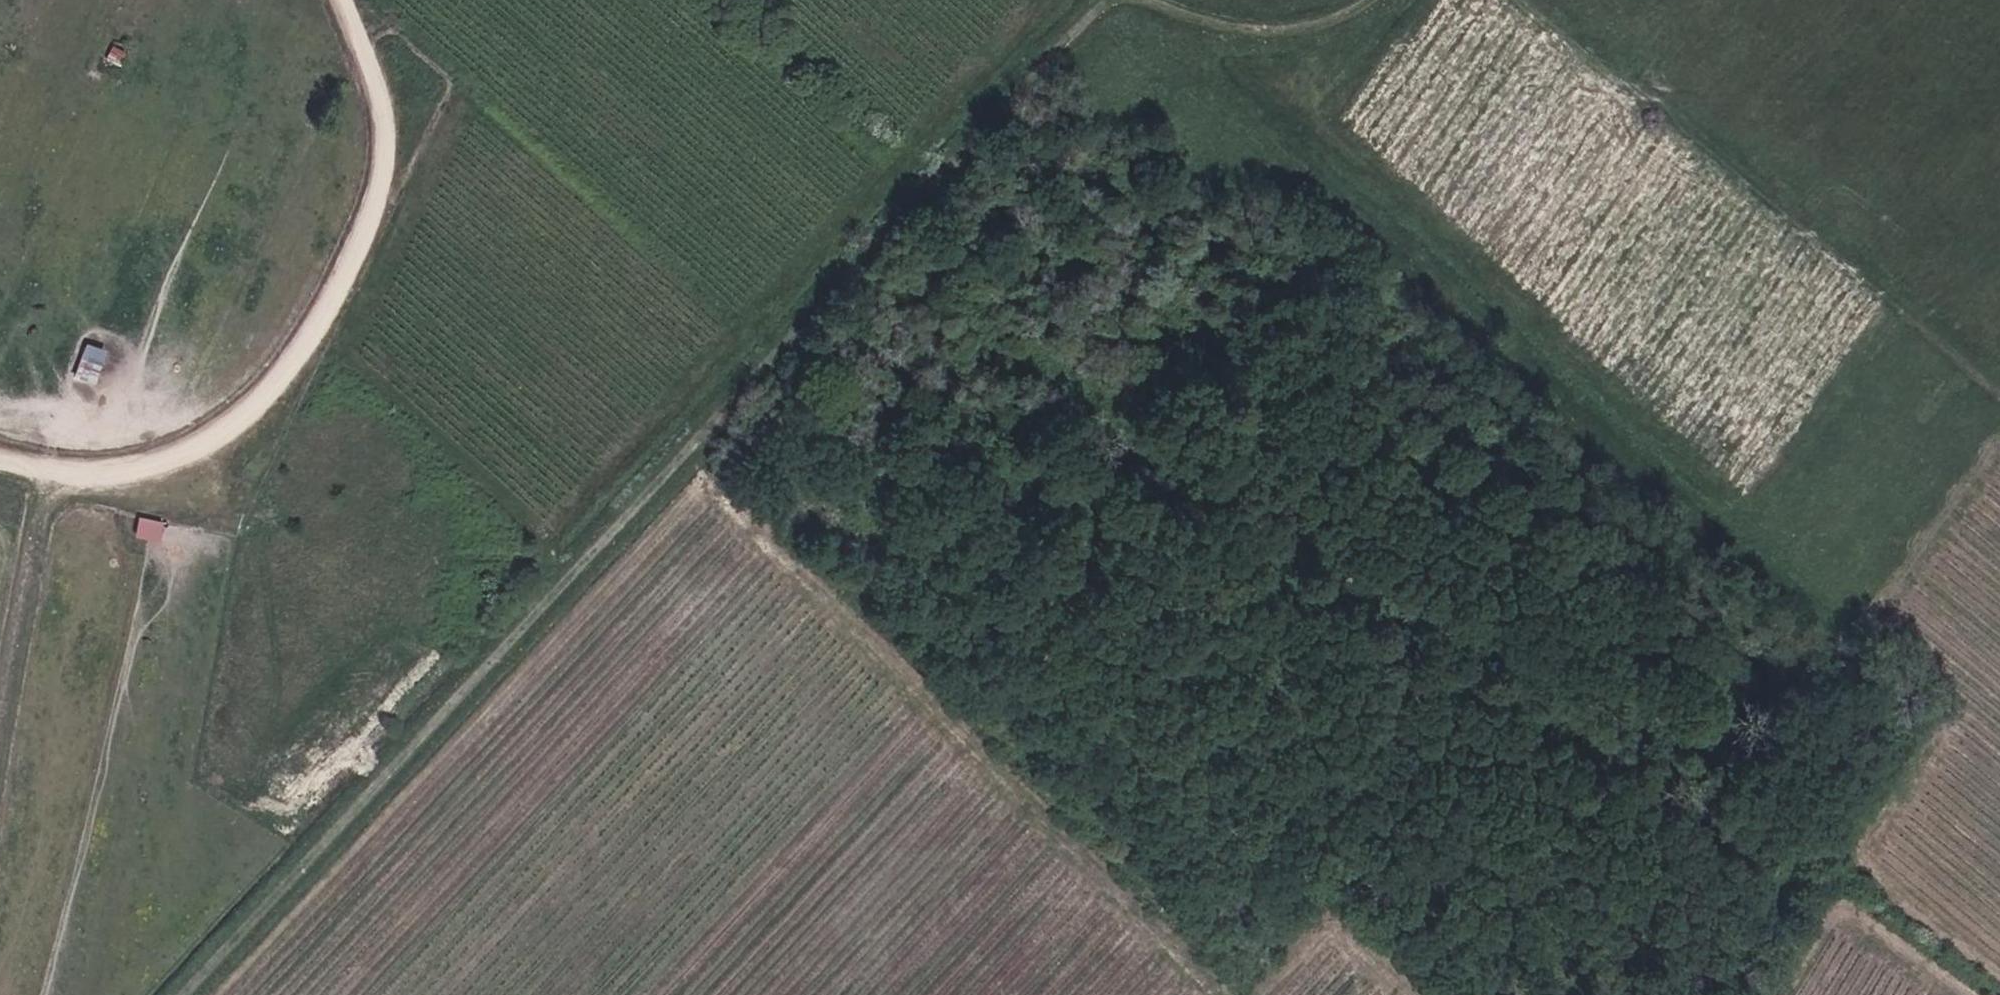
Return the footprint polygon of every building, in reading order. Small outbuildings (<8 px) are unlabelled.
[(81,374),(101,380),(110,346),(90,340),(81,374)]
